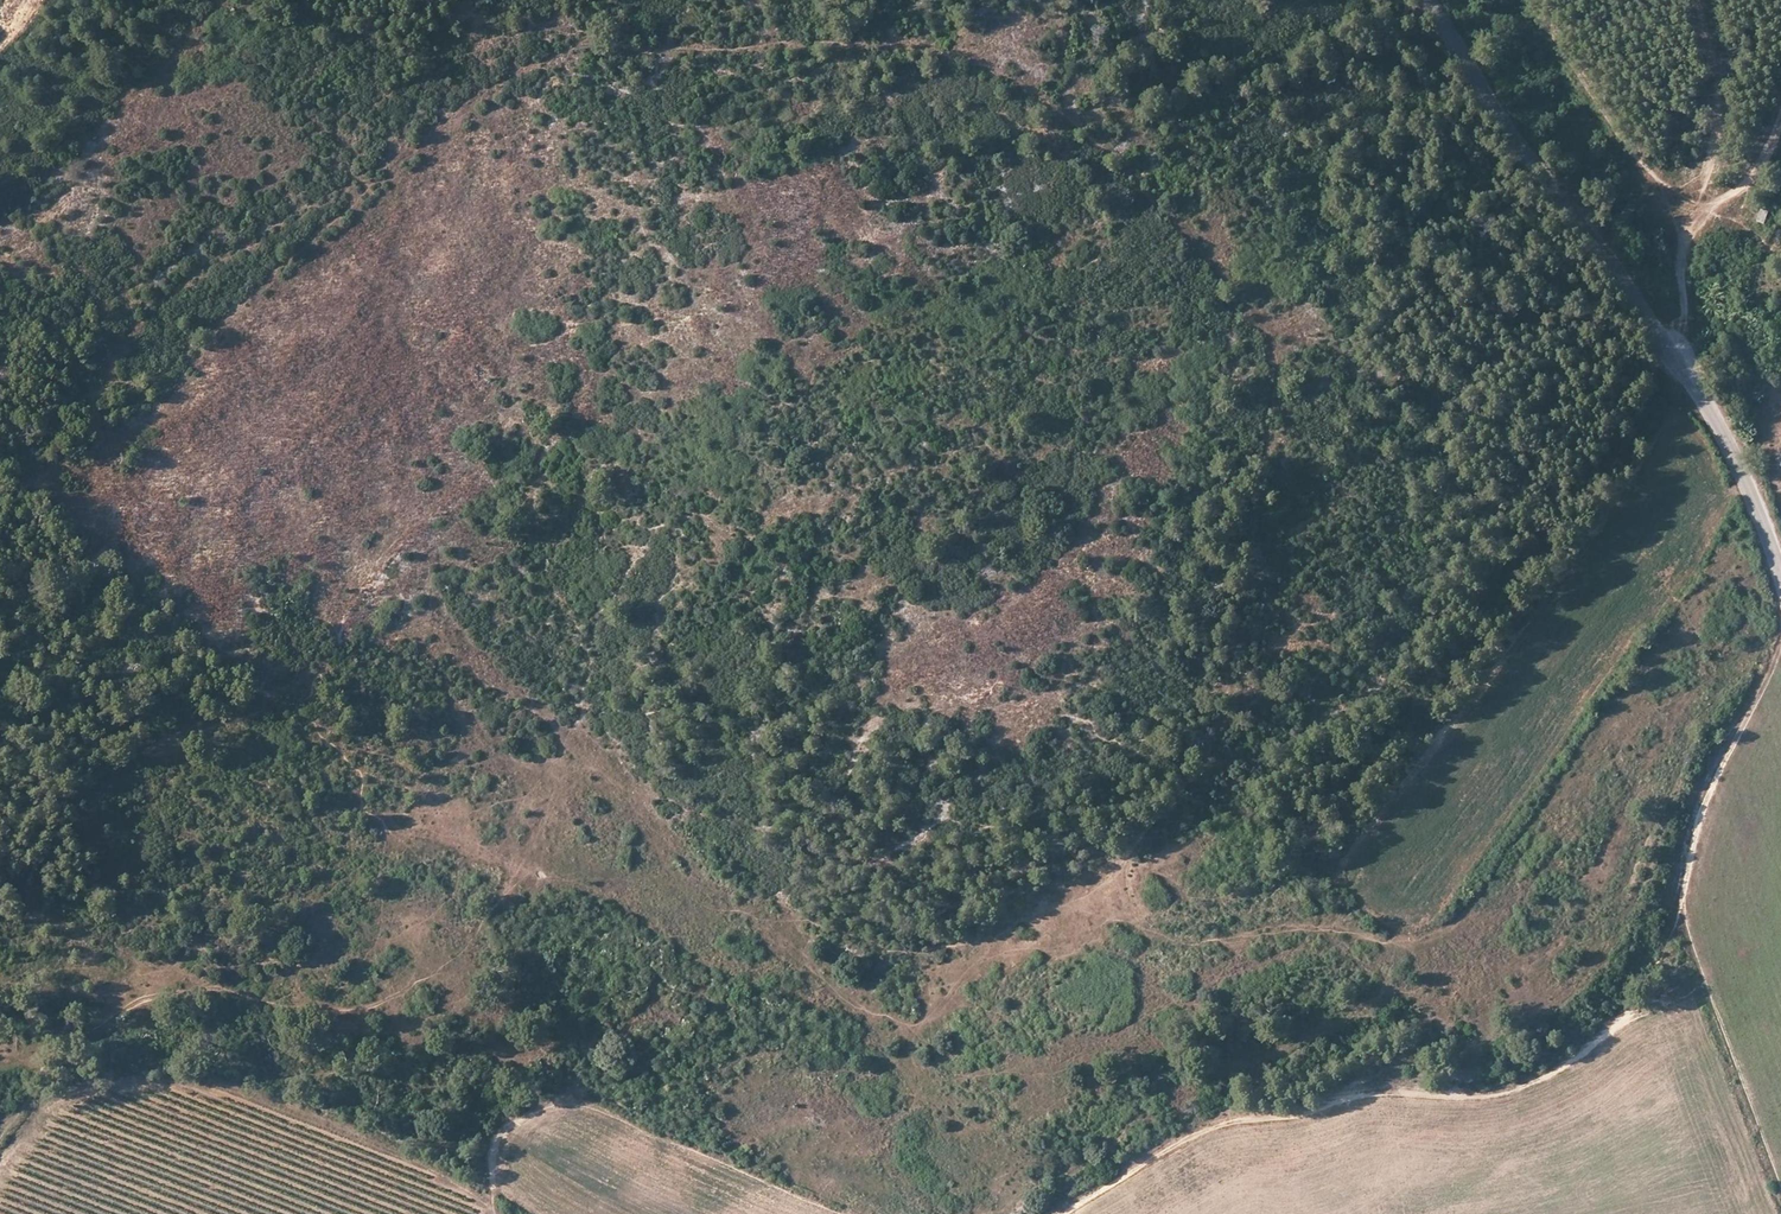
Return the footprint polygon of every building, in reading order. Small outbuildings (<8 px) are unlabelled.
[(1762,209),(1757,222),(1765,225),(1770,212),(1762,209)]
